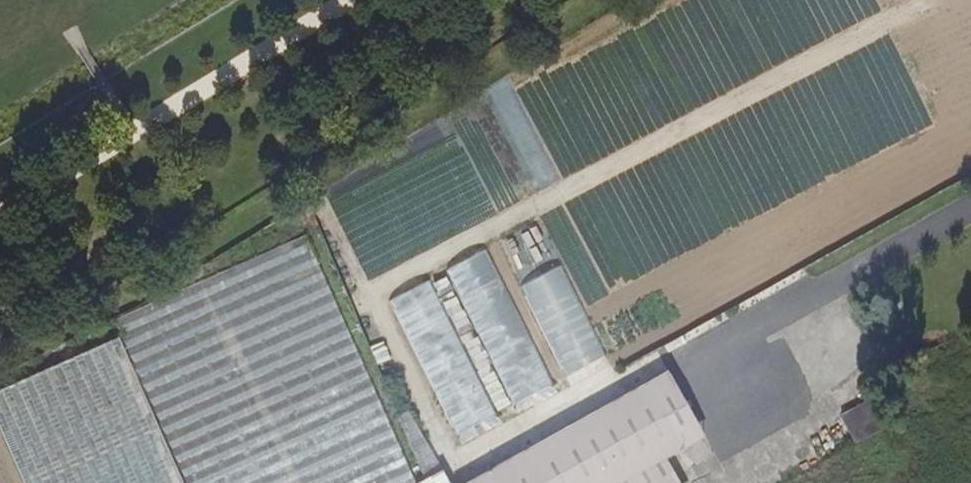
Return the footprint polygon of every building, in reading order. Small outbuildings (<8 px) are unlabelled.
[(538,222),(499,246),(568,378),(608,356),(538,222)] [(308,234),(119,317),(189,482),(417,482),(308,234)] [(487,248),(448,271),(516,404),(556,382),(487,248)] [(429,279),(389,303),(458,435),(498,413),(429,279)] [(118,336),(0,386),(0,430),(23,482),(182,482),(118,336)] [(800,384),(776,340),(774,337),(685,388),(686,389),(710,432),(722,454),(811,404),(800,384)] [(666,458),(689,446),(688,444),(665,401),(654,380),(471,482),(622,482),(666,458)] [(870,399),(844,412),(859,441),(884,428),(870,399)] [(409,410),(398,415),(424,478),(441,468),(409,410)] [(666,458),(622,482),(681,482),(666,458)]
